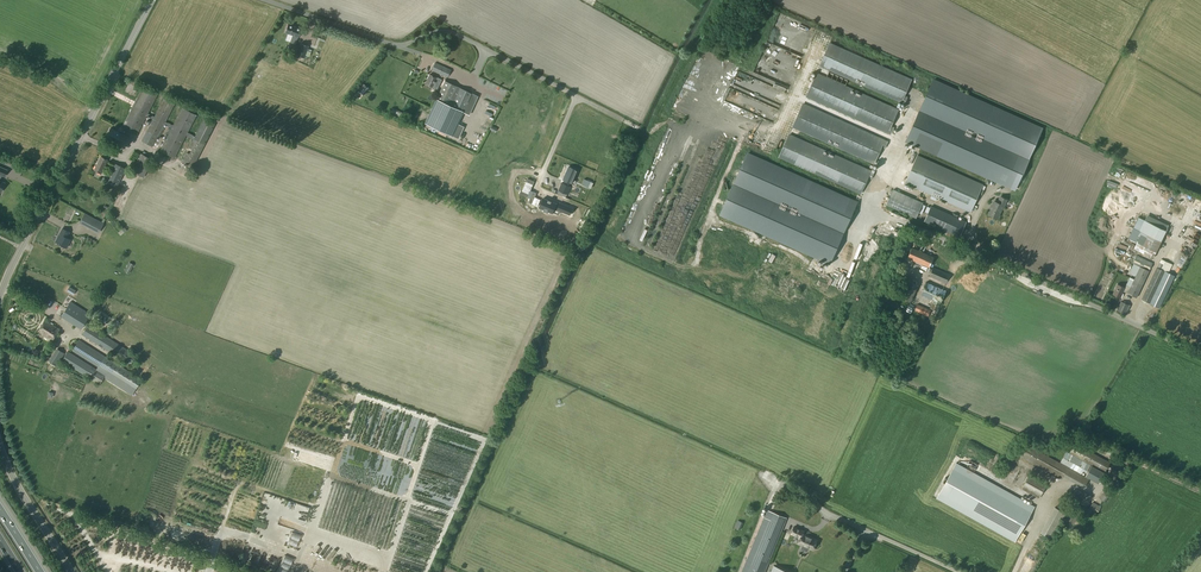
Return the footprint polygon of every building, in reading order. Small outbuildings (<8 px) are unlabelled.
[(297,39),(300,30),(286,25),(283,34),(297,39)] [(303,59),(307,47),(299,44),(295,56),(303,59)] [(829,45),(820,67),(904,104),(907,99),(904,97),(911,81),(829,45)] [(796,62),(798,58),(777,47),(775,52),(780,54),(773,67),(781,71),(781,70),(786,72),(792,60),(796,62)] [(438,75),(442,65),(436,62),(431,72),(438,75)] [(774,103),(779,94),(737,71),(719,103),(728,108),(730,105),(734,107),(742,93),(754,100),(751,105),(755,107),(753,111),(769,119),(772,114),(774,115),(777,110),(771,107),(773,102),(774,103)] [(429,75),(425,85),(437,90),(441,81),(429,75)] [(816,75),(806,97),(891,135),(893,129),(890,128),(897,112),(816,75)] [(931,79),(904,141),(937,155),(1013,189),(1016,182),(1025,186),(1028,179),(1026,178),(1027,177),(1024,176),(1023,177),(1019,175),(1024,164),(1042,128),(931,79)] [(431,114),(426,125),(458,139),(477,97),(445,82),(431,114)] [(363,85),(358,92),(363,95),(367,89),(363,85)] [(142,88),(122,128),(137,136),(147,116),(153,119),(141,141),(153,147),(158,137),(160,138),(165,128),(163,127),(164,124),(172,128),(160,151),(174,158),(186,135),(187,134),(197,116),(182,108),(173,126),(165,122),(175,105),(163,99),(154,117),(148,114),(157,96),(142,88)] [(802,106),(793,127),(874,164),(881,147),(885,149),(887,143),(802,106)] [(483,115),(490,118),(493,112),(487,109),(483,115)] [(194,139),(182,162),(193,168),(214,125),(203,120),(195,137),(187,134),(186,135),(194,139)] [(636,129),(644,133),(646,128),(639,124),(636,129)] [(110,129),(105,139),(124,149),(129,139),(110,129)] [(789,136),(779,158),(860,194),(868,178),(871,179),(873,174),(789,136)] [(748,153),(720,216),(831,266),(860,202),(748,153)] [(140,154),(131,172),(144,178),(153,160),(140,154)] [(100,157),(93,170),(100,174),(107,161),(100,157)] [(917,157),(905,184),(970,213),(978,196),(981,197),(983,192),(980,190),(982,186),(917,157)] [(115,164),(106,183),(116,188),(125,170),(115,164)] [(562,183),(559,191),(568,195),(571,187),(569,186),(570,183),(572,184),(578,171),(569,167),(563,180),(565,181),(564,184),(562,183)] [(893,191),(886,206),(915,219),(922,204),(893,191)] [(566,214),(569,207),(557,202),(556,204),(553,203),(553,202),(540,197),(536,205),(541,207),(540,210),(545,212),(546,209),(549,211),(551,207),(554,208),(554,209),(566,214)] [(992,207),(988,214),(998,219),(1003,207),(1005,207),(1008,200),(1000,197),(998,202),(994,201),(991,207),(992,207)] [(68,220),(74,208),(64,202),(58,214),(68,220)] [(647,208),(643,213),(648,216),(651,211),(647,208)] [(931,208),(924,223),(959,238),(966,223),(931,208)] [(82,213),(78,221),(99,232),(103,224),(82,213)] [(1133,245),(1153,253),(1165,225),(1144,216),(1142,220),(1135,217),(1126,238),(1134,241),(1133,245)] [(617,236),(637,246),(643,234),(623,225),(617,236)] [(62,228),(55,242),(66,248),(70,240),(66,238),(69,232),(62,228)] [(912,248),(908,257),(929,267),(933,257),(912,248)] [(1136,255),(1133,263),(1149,270),(1152,263),(1143,259),(1136,255)] [(1161,259),(1142,300),(1159,308),(1174,276),(1169,273),(1173,265),(1161,259)] [(128,262),(124,272),(129,274),(133,265),(128,262)] [(901,266),(896,278),(900,279),(904,268),(901,266)] [(933,267),(929,276),(946,283),(949,274),(933,267)] [(1117,284),(1113,294),(1120,298),(1123,291),(1128,293),(1127,294),(1137,298),(1149,271),(1140,267),(1134,280),(1129,278),(1125,288),(1117,284)] [(906,280),(899,297),(910,302),(917,285),(906,280)] [(890,281),(887,289),(894,292),(898,285),(890,281)] [(926,282),(921,294),(932,299),(930,303),(932,304),(930,307),(936,310),(940,303),(946,291),(926,282)] [(70,302),(61,317),(81,329),(90,315),(70,302)] [(1121,303),(1118,310),(1125,313),(1128,306),(1121,303)] [(917,304),(915,311),(928,317),(931,310),(917,304)] [(45,320),(37,332),(52,341),(59,329),(45,320)] [(88,325),(82,335),(130,365),(136,356),(88,325)] [(141,381),(79,340),(72,351),(99,368),(97,370),(105,375),(104,378),(132,395),(141,381)] [(56,365),(64,353),(60,351),(55,358),(53,356),(49,361),(56,365)] [(105,375),(97,370),(67,352),(61,361),(100,385),(104,378),(105,375)] [(32,364),(35,359),(28,356),(25,361),(32,364)] [(1075,443),(1069,453),(1105,472),(1110,463),(1075,443)] [(1066,452),(1060,462),(1081,474),(1083,471),(1086,472),(1090,465),(1066,452)] [(954,463),(934,499),(1014,543),(1034,508),(954,463)] [(978,465),(976,470),(984,475),(987,471),(978,465)] [(1091,466),(1085,476),(1098,483),(1104,473),(1091,466)] [(1029,475),(1021,489),(1039,499),(1047,485),(1029,475)] [(1108,487),(1099,499),(1105,502),(1113,490),(1108,487)] [(1076,490),(1073,495),(1077,497),(1075,502),(1086,507),(1087,505),(1088,505),(1089,503),(1088,503),(1092,497),(1083,492),(1082,493),(1076,490)] [(1093,502),(1090,508),(1098,513),(1101,507),(1093,502)] [(742,571),(765,571),(768,565),(786,519),(767,511),(742,571)] [(794,527),(791,533),(801,537),(798,544),(813,550),(817,540),(802,534),(803,531),(794,527)]
